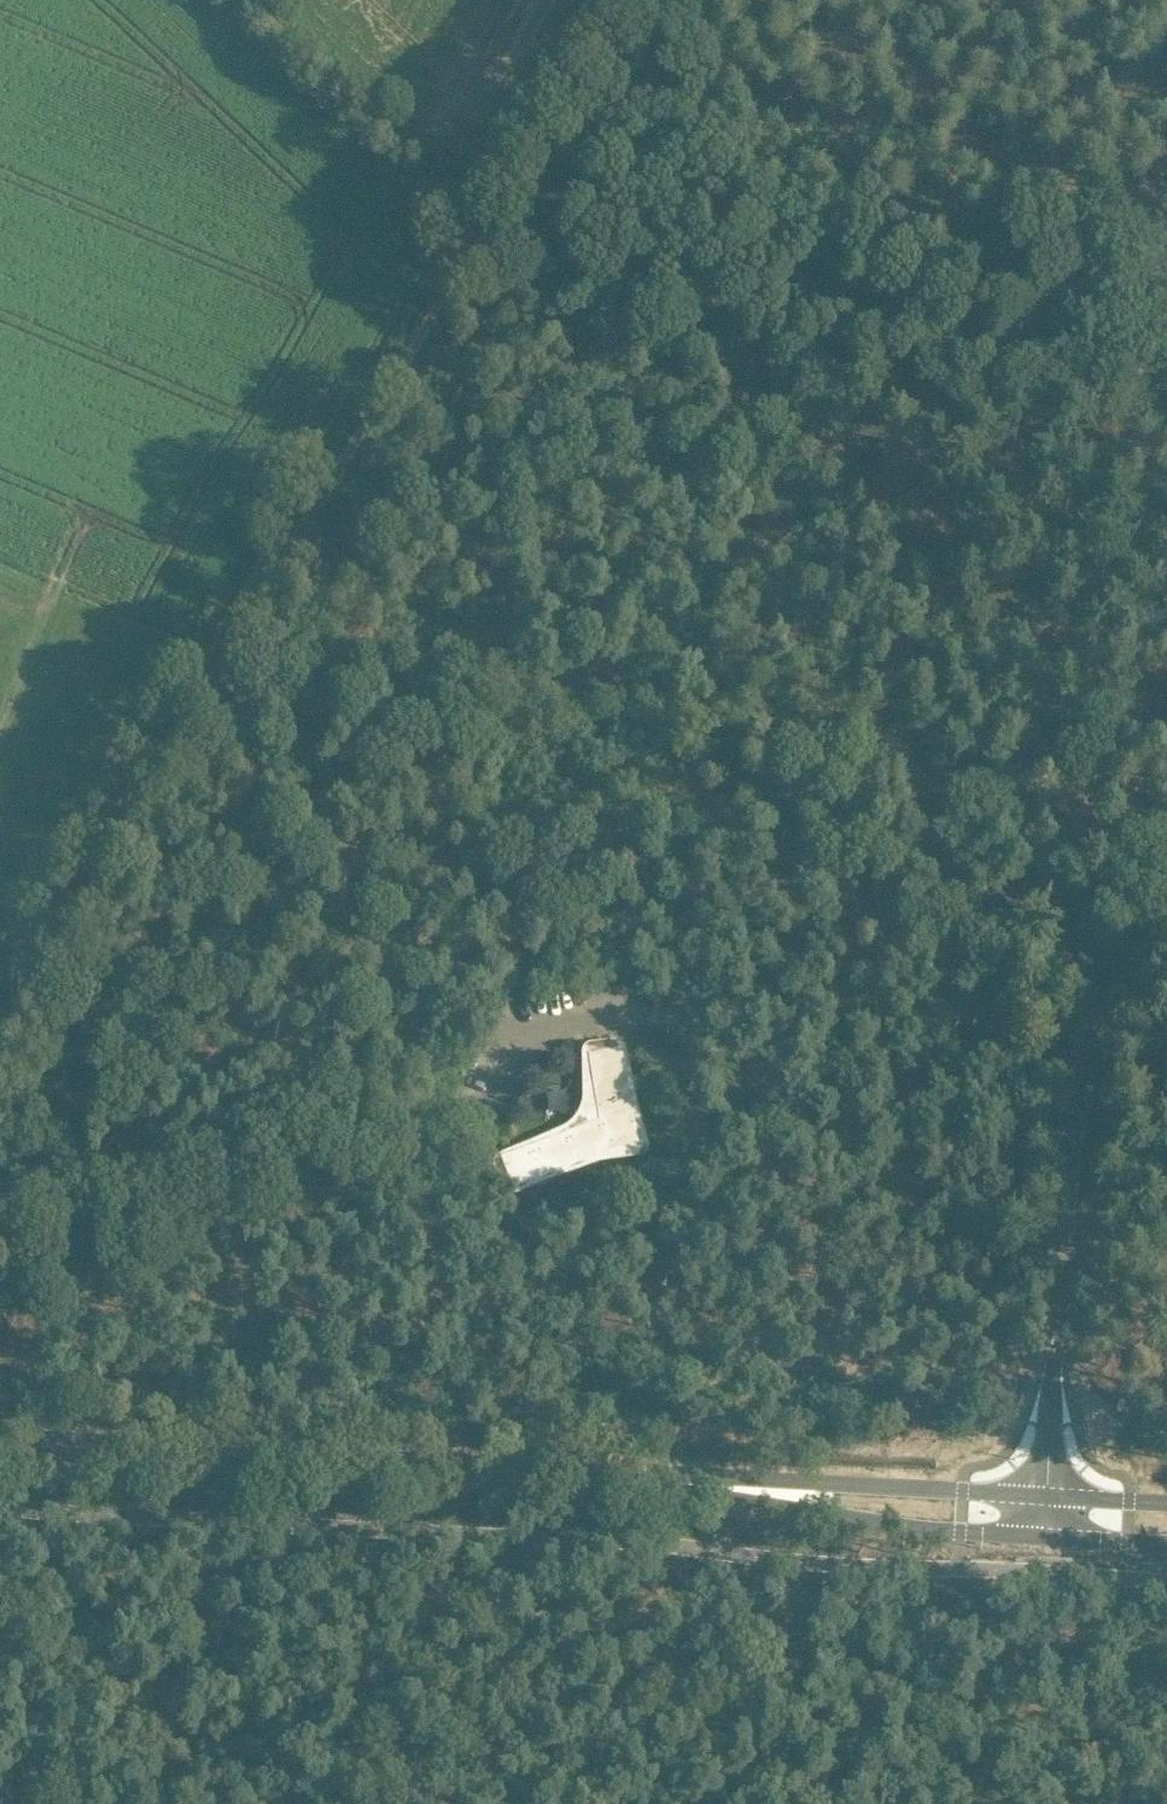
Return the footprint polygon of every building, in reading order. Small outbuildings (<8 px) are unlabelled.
[(501,1160),(513,1192),(616,1153),(638,1150),(622,1051),(588,1057),(599,1123),(501,1160)]
